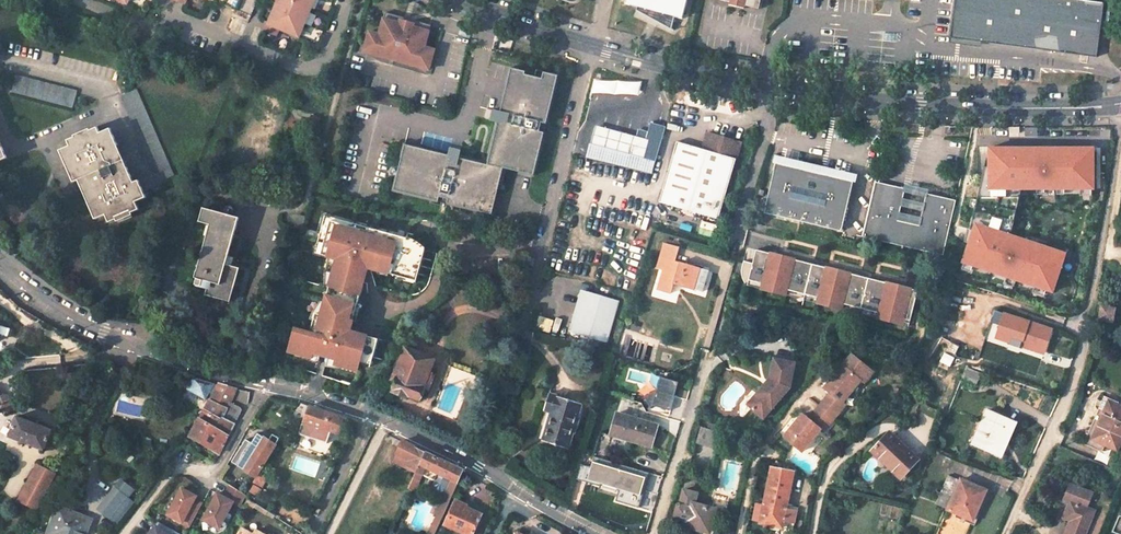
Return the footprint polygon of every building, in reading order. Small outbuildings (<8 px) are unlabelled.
[(251,15),(258,0),(215,0),(251,15)] [(313,0),(278,0),(269,21),(266,20),(263,29),(276,35),(280,28),(299,36),(313,0)] [(626,1),(636,4),(635,7),(668,26),(672,14),(680,16),(684,0),(626,0),(626,1)] [(1089,0),(954,0),(949,37),(1036,48),(1056,51),(1057,52),(1062,52),(1095,56),(1103,2),(1089,0)] [(402,17),(385,13),(379,34),(369,32),(364,51),(429,69),(434,50),(424,47),(430,25),(414,21),(412,27),(400,23),(402,17)] [(1056,51),(1036,48),(1037,59),(1057,56),(1057,52),(1056,51)] [(493,215),(504,169),(535,176),(545,133),(541,132),(543,123),(547,124),(559,76),(544,72),(543,76),(511,68),(500,113),(506,114),(504,123),(498,122),(488,165),(459,158),(457,164),(449,161),(450,156),(405,145),(394,191),(440,203),(441,198),(449,200),(448,205),(493,215)] [(75,108),(79,92),(17,76),(12,91),(75,108)] [(613,105),(618,85),(604,82),(599,102),(613,105)] [(124,97),(160,182),(175,175),(139,91),(124,97)] [(652,124),(649,133),(642,157),(655,161),(665,127),(652,124)] [(630,154),(635,138),(598,127),(593,143),(630,154)] [(70,165),(77,180),(80,188),(84,187),(90,202),(86,203),(93,220),(103,216),(106,223),(113,220),(113,218),(126,213),(127,215),(135,212),(132,204),(143,199),(136,182),(133,184),(123,161),(118,163),(112,148),(117,146),(110,130),(100,134),(98,128),(67,141),(70,147),(59,151),(65,167),(70,165)] [(630,154),(642,157),(649,133),(640,130),(637,138),(635,138),(630,154)] [(718,220),(741,143),(708,133),(703,150),(677,142),(659,202),(718,220)] [(652,173),(655,161),(642,157),(630,154),(593,143),(588,158),(652,173)] [(1092,186),(1092,145),(988,145),(988,159),(990,160),(988,171),(982,171),(966,239),(968,240),(961,259),(1051,289),(1058,268),(1053,266),(1055,261),(1059,249),(1004,230),(1007,218),(1012,219),(1013,214),(1016,204),(1011,203),(1015,186),(1021,186),(1092,186)] [(781,158),(780,162),(803,168),(800,178),(824,184),(826,173),(850,179),(851,175),(781,158)] [(776,161),(764,212),(840,230),(852,180),(850,179),(826,173),(824,184),(800,178),(803,168),(780,162),(776,161)] [(70,165),(65,167),(72,182),(77,180),(70,165)] [(904,185),(874,181),(862,236),(944,246),(957,192),(927,188),(922,221),(900,218),(904,185)] [(927,184),(905,181),(904,185),(900,218),(922,221),(927,188),(927,184)] [(1012,197),(1018,198),(1021,186),(1015,186),(1012,197)] [(227,265),(236,229),(240,217),(203,207),(200,221),(211,224),(196,277),(210,281),(207,295),(232,302),(241,268),(227,265)] [(1012,219),(1007,218),(1006,225),(1011,227),(1014,214),(1013,214),(1012,219)] [(306,218),(299,216),(295,229),(303,231),(306,218)] [(328,236),(333,219),(329,218),(327,217),(322,234),(328,236)] [(416,249),(418,243),(376,231),(376,232),(367,230),(367,228),(333,219),(328,236),(322,234),(315,259),(337,265),(322,321),(316,320),(310,339),(295,335),(289,357),(311,364),(312,359),(336,365),(335,371),(357,377),(359,369),(370,372),(377,344),(348,336),(348,335),(343,334),(344,328),(346,329),(352,309),(356,310),(365,279),(361,278),(364,270),(362,267),(366,264),(369,271),(406,281),(408,275),(419,278),(426,252),(416,249)] [(679,247),(664,243),(657,267),(664,269),(658,289),(671,293),(674,283),(702,292),(708,271),(675,261),(679,247)] [(1059,249),(1055,261),(1060,263),(1066,245),(1060,243),(1059,249)] [(774,253),(755,248),(751,261),(742,259),(740,268),(741,276),(745,284),(747,278),(774,285),(773,291),(784,293),(785,289),(830,300),(829,305),(839,308),(841,303),(877,312),(876,318),(891,322),(893,317),(908,321),(916,290),(904,287),(900,303),(881,297),(883,293),(887,294),(890,283),(843,271),(841,282),(845,283),(844,288),(826,283),(830,268),(788,257),(785,267),(790,269),(788,273),(770,268),(774,253)] [(785,267),(788,257),(774,253),(770,268),(788,273),(790,269),(785,267)] [(843,271),(830,268),(826,283),(844,288),(845,283),(841,282),(843,271)] [(419,278),(408,275),(406,281),(417,284),(419,278)] [(747,278),(745,284),(773,291),(774,285),(747,278)] [(904,287),(890,283),(887,294),(883,293),(881,297),(900,303),(904,287)] [(785,289),(784,293),(829,305),(830,300),(785,289)] [(618,302),(582,292),(570,333),(606,343),(618,302)] [(149,305),(151,300),(144,298),(138,313),(145,315),(146,312),(149,313),(151,306),(149,305)] [(841,303),(839,308),(876,318),(877,312),(841,303)] [(1116,307),(1101,305),(1099,319),(1114,321),(1116,307)] [(1037,374),(1053,328),(995,308),(979,355),(1037,374)] [(893,317),(891,322),(906,326),(908,321),(893,317)] [(410,394),(420,398),(424,388),(430,391),(432,384),(426,382),(432,368),(430,368),(434,357),(408,347),(403,358),(401,358),(393,378),(398,380),(394,391),(409,397),(410,394)] [(843,366),(861,381),(861,380),(865,383),(874,372),(853,354),(843,366)] [(761,394),(752,403),(763,414),(785,392),(786,384),(791,385),(795,361),(775,357),(771,377),(775,378),(770,386),(766,382),(757,390),(761,394)] [(831,392),(820,405),(835,418),(846,405),(843,403),(861,381),(843,366),(825,388),(831,392)] [(966,368),(962,378),(977,384),(981,374),(966,368)] [(667,410),(675,381),(657,377),(654,389),(641,396),(648,407),(652,405),(667,410)] [(211,386),(190,379),(180,402),(199,411),(211,386)] [(218,384),(208,403),(203,413),(207,415),(204,421),(200,419),(191,437),(220,453),(236,422),(224,417),(226,412),(230,405),(236,389),(218,384)] [(757,390),(748,400),(752,403),(761,394),(757,390)] [(569,450),(574,434),(583,404),(549,395),(544,412),(553,415),(545,443),(569,450)] [(871,415),(880,404),(872,398),(863,408),(871,415)] [(1104,409),(1091,438),(1116,449),(1120,437),(1120,407),(1116,404),(1112,412),(1104,409)] [(230,405),(226,412),(224,417),(236,422),(241,411),(230,405)] [(824,432),(835,418),(820,405),(808,420),(802,415),(785,436),(802,451),(820,430),(824,432)] [(310,406),(299,434),(327,443),(331,431),(341,434),(346,418),(310,406)] [(1002,454),(1018,421),(990,409),(974,442),(1002,454)] [(651,446),(657,425),(616,413),(610,434),(651,446)] [(43,449),(52,428),(17,415),(9,435),(43,449)] [(717,447),(722,432),(701,427),(697,442),(717,447)] [(610,434),(601,431),(594,456),(603,459),(610,434)] [(875,447),(872,450),(900,475),(916,458),(889,432),(877,445),(876,444),(874,446),(875,447)] [(246,439),(232,462),(256,477),(280,439),(273,434),(269,440),(258,433),(252,443),(246,439)] [(419,470),(427,452),(409,443),(404,441),(398,454),(399,455),(395,462),(408,468),(409,465),(419,470)] [(761,446),(756,442),(752,446),(757,451),(761,446)] [(426,473),(436,478),(448,483),(450,477),(459,481),(464,470),(459,467),(427,452),(419,470),(411,486),(419,489),(426,473)] [(603,459),(594,456),(593,456),(590,467),(581,464),(577,479),(599,485),(600,483),(619,489),(615,500),(638,507),(642,495),(639,494),(646,472),(603,459)] [(37,463),(19,499),(38,509),(44,497),(55,475),(56,474),(37,463)] [(750,520),(783,527),(785,520),(796,522),(798,510),(787,508),(795,471),(771,466),(764,503),(754,501),(750,520)] [(50,500),(61,478),(55,475),(44,497),(50,500)] [(450,502),(459,481),(450,477),(448,483),(441,498),(446,500),(450,502)] [(985,489),(960,478),(947,508),(972,518),(985,489)] [(128,496),(116,484),(100,507),(111,520),(128,496)] [(1094,510),(1086,507),(1092,493),(1071,484),(1065,499),(1071,502),(1065,516),(1072,520),(1066,533),(1084,533),(1094,510)] [(224,496),(217,493),(203,520),(220,528),(233,503),(240,506),(247,495),(230,485),(224,496)] [(197,496),(182,488),(168,514),(190,526),(202,503),(195,499),(197,496)] [(674,516),(688,520),(686,526),(714,533),(717,533),(720,524),(711,521),(715,510),(694,503),(697,493),(684,490),(680,505),(678,504),(674,516)] [(479,511),(464,505),(466,503),(455,498),(444,522),(469,533),(479,511)] [(446,500),(440,515),(443,516),(450,502),(446,500)] [(60,507),(53,523),(58,525),(55,533),(84,533),(90,520),(60,507)] [(158,520),(151,529),(153,531),(151,533),(183,533),(158,520)] [(53,523),(49,533),(55,533),(58,525),(53,523)]
